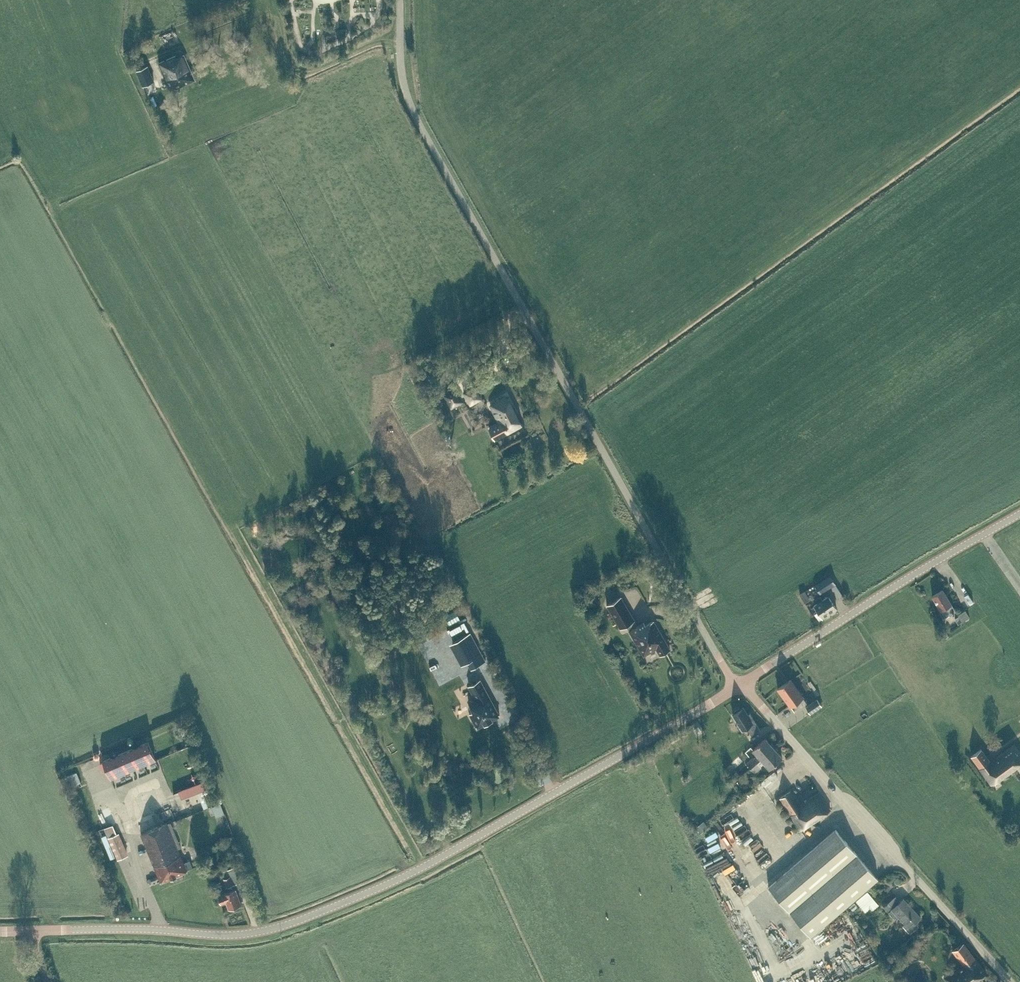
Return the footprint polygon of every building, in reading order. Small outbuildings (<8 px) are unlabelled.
[(171,89),(195,79),(184,54),(177,57),(176,55),(159,62),(171,89)] [(142,86),(154,81),(148,65),(136,70),(142,86)] [(470,404),(481,398),(475,385),(463,391),(470,404)] [(455,389),(444,394),(451,407),(462,401),(455,389)] [(499,421),(488,427),(495,439),(522,425),(506,396),(490,405),(499,421)] [(829,575),(814,585),(820,594),(831,587),(835,584),(829,575)] [(835,584),(831,587),(832,590),(834,589),(837,594),(840,591),(835,584)] [(945,617),(949,614),(955,610),(942,589),(932,595),(945,617)] [(620,596),(607,604),(621,628),(626,624),(630,630),(629,630),(644,655),(656,648),(660,655),(670,649),(653,620),(645,625),(644,622),(637,626),(634,620),(620,596)] [(817,603),(814,605),(818,611),(815,613),(819,620),(822,618),(836,608),(828,596),(824,598),(822,599),(820,596),(815,599),(817,603)] [(958,615),(953,618),(957,624),(962,621),(958,615)] [(452,642),(459,655),(464,664),(467,662),(471,669),(485,661),(476,644),(470,633),(452,642)] [(499,714),(480,680),(469,686),(476,699),(469,703),(473,711),(469,713),(477,726),(476,726),(477,728),(500,715),(499,714)] [(805,703),(801,697),(790,681),(779,689),(790,705),(796,701),(800,706),(805,703)] [(805,706),(810,713),(821,705),(817,698),(805,706)] [(751,734),(760,729),(752,716),(749,718),(743,707),(740,709),(739,708),(734,711),(735,712),(732,713),(742,729),(746,727),(751,734)] [(750,767),(773,747),(765,738),(752,749),(757,755),(753,758),(753,757),(746,763),(750,767)] [(103,761),(103,762),(100,764),(103,771),(107,769),(111,779),(155,760),(147,741),(103,761)] [(1014,744),(990,761),(981,749),(971,756),(991,783),(1019,762),(1019,753),(1014,744)] [(764,762),(769,768),(782,756),(773,747),(750,767),(754,772),(761,766),(760,765),(764,762)] [(734,754),(727,763),(732,766),(739,757),(734,754)] [(543,780),(548,777),(545,770),(539,774),(543,780)] [(734,780),(740,775),(736,771),(730,776),(734,780)] [(78,776),(70,779),(73,785),(81,781),(78,776)] [(202,782),(179,790),(182,799),(205,790),(202,782)] [(799,805),(795,798),(790,791),(780,797),(800,828),(830,809),(819,792),(799,805)] [(224,813),(220,803),(212,806),(216,816),(224,813)] [(100,819),(117,859),(131,854),(114,813),(100,819)] [(93,814),(88,816),(92,825),(97,823),(93,814)] [(184,862),(178,848),(182,847),(171,821),(141,833),(161,881),(187,871),(187,870),(193,867),(190,860),(184,862)] [(781,831),(789,829),(787,821),(779,823),(781,831)] [(704,822),(696,828),(700,833),(707,827),(704,822)] [(706,839),(717,833),(715,829),(704,834),(706,839)] [(810,935),(843,907),(877,878),(835,829),(768,886),(810,935)] [(747,847),(758,842),(753,831),(742,836),(747,847)] [(234,835),(227,838),(229,843),(236,841),(234,835)] [(693,846),(704,841),(701,835),(690,839),(693,846)] [(748,850),(744,853),(751,865),(756,863),(748,850)] [(703,870),(714,866),(711,857),(700,860),(703,870)] [(239,882),(235,872),(234,867),(228,869),(222,871),(225,878),(224,878),(227,886),(229,885),(230,890),(224,892),(224,893),(219,894),(221,902),(227,900),(229,907),(241,903),(234,884),(239,882)] [(737,891),(742,886),(736,880),(731,885),(737,891)] [(879,904),(867,891),(856,901),(865,911),(870,907),(872,910),(879,904)] [(920,917),(912,908),(909,911),(906,908),(908,906),(901,899),(900,901),(895,896),(883,906),(895,919),(899,916),(905,922),(902,925),(910,933),(918,925),(915,922),(920,917)] [(985,972),(964,942),(954,949),(963,963),(945,976),(949,981),(970,981),(985,972)] [(833,964),(839,961),(836,954),(830,957),(833,964)]
